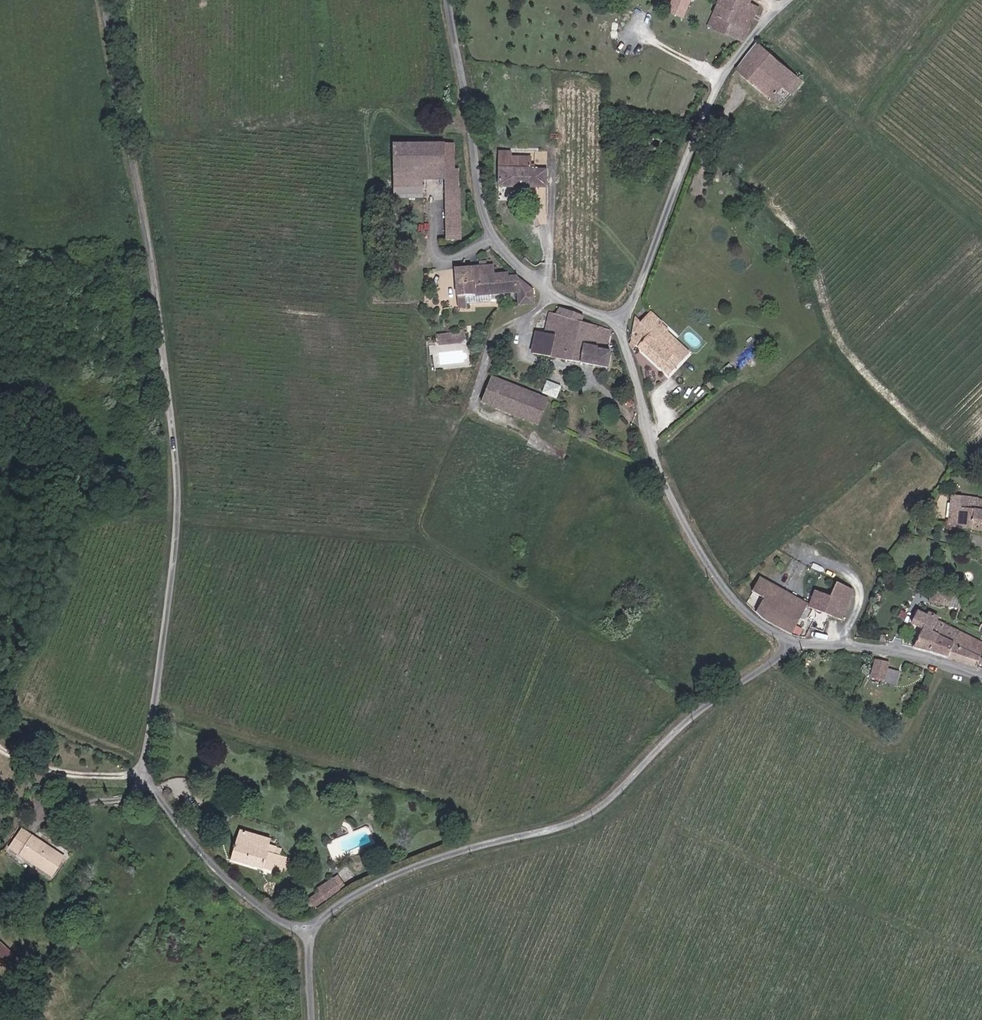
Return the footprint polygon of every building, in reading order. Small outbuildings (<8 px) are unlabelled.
[(730,10),(735,0),(718,0),(717,4),(730,10)] [(746,5),(749,0),(735,0),(730,10),(741,15),(746,5)] [(738,26),(733,39),(743,44),(758,10),(746,5),(741,15),(730,10),(717,4),(712,15),(738,26)] [(706,28),(733,39),(738,26),(712,15),(706,28)] [(756,44),(735,72),(773,102),(784,89),(795,97),(804,82),(756,44)] [(393,176),(422,177),(423,168),(445,169),(456,169),(456,143),(394,142),(393,176)] [(499,189),(546,186),(546,167),(534,166),(534,163),(529,162),(529,155),(516,154),(516,144),(498,144),(499,189)] [(445,177),(445,169),(423,168),(422,177),(445,177)] [(445,177),(445,186),(460,186),(461,170),(456,169),(445,169),(445,177)] [(460,224),(460,189),(444,189),(443,223),(460,224)] [(459,238),(460,224),(443,223),(443,238),(459,238)] [(528,307),(528,294),(512,276),(503,277),(503,273),(488,275),(488,268),(451,271),(449,310),(459,311),(459,299),(511,296),(511,307),(528,307)] [(633,331),(635,350),(641,346),(673,379),(682,371),(672,360),(679,345),(663,323),(664,321),(657,313),(644,319),(637,310),(637,311),(633,331)] [(582,325),(583,322),(558,313),(556,320),(550,319),(546,335),(537,333),(533,348),(606,368),(611,351),(605,349),(609,335),(596,329),(582,325)] [(465,340),(463,329),(437,333),(439,344),(465,340)] [(547,396),(492,371),(481,395),(536,420),(547,396)] [(548,380),(544,392),(559,397),(562,384),(548,380)] [(968,493),(964,524),(981,526),(981,495),(968,493)] [(768,595),(758,613),(793,632),(808,604),(763,575),(756,586),(768,595)] [(856,591),(838,583),(831,597),(826,609),(843,616),(856,591)] [(811,602),(826,609),(831,597),(816,590),(811,602)] [(953,598),(931,591),(928,600),(950,607),(953,598)] [(913,646),(933,650),(945,623),(938,620),(938,618),(929,614),(927,616),(915,611),(911,623),(922,627),(913,646)] [(945,623),(933,650),(947,654),(948,653),(958,629),(945,623)] [(981,654),(981,639),(958,629),(948,653),(978,664),(981,654)] [(875,660),(865,659),(865,674),(875,674),(875,660)] [(15,843),(29,822),(21,818),(8,838),(15,843)] [(257,830),(256,825),(235,819),(227,857),(273,869),(275,861),(282,862),(285,850),(278,848),(279,841),(268,838),(267,833),(257,830)] [(42,860),(57,841),(29,822),(15,843),(42,860)] [(57,841),(42,860),(51,866),(64,846),(57,841)] [(332,867),(325,871),(333,883),(340,878),(332,867)] [(333,883),(325,871),(308,883),(310,887),(298,895),(305,905),(316,897),(315,896),(333,883)] [(20,963),(28,954),(15,942),(0,928),(0,945),(20,963)] [(24,933),(15,942),(28,954),(37,945),(24,933)]
